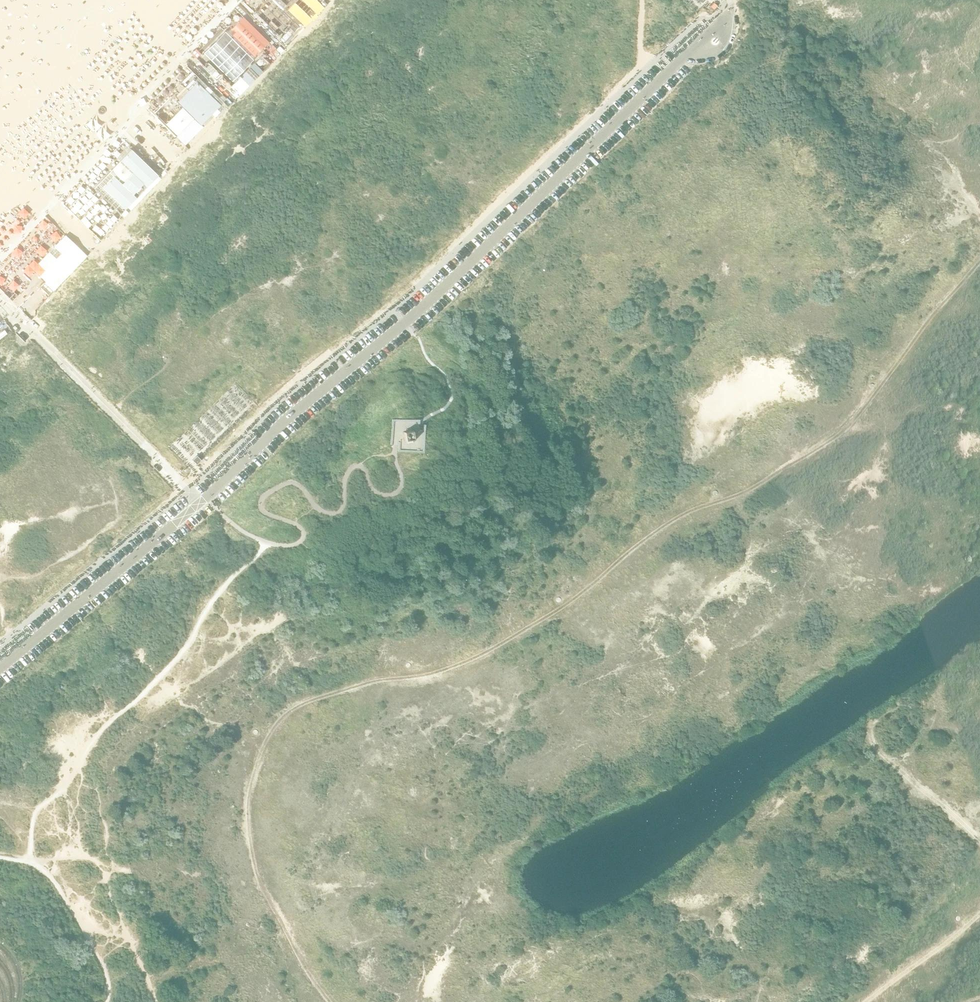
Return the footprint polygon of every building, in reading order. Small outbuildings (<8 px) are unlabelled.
[(316,0),(265,0),(255,10),(287,44),(304,26),(306,27),(324,8),(316,0)] [(267,42),(243,17),(206,55),(231,80),(267,42)] [(228,108),(198,80),(177,104),(194,120),(176,139),(187,149),(215,118),(217,120),(228,108)] [(158,175),(131,149),(94,188),(121,214),(158,175)] [(87,256),(65,235),(38,263),(45,271),(39,276),(45,282),(39,287),(49,296),(87,256)] [(414,430),(403,432),(405,443),(415,441),(414,430)] [(197,456),(192,460),(197,465),(201,460),(198,458),(197,456)]
